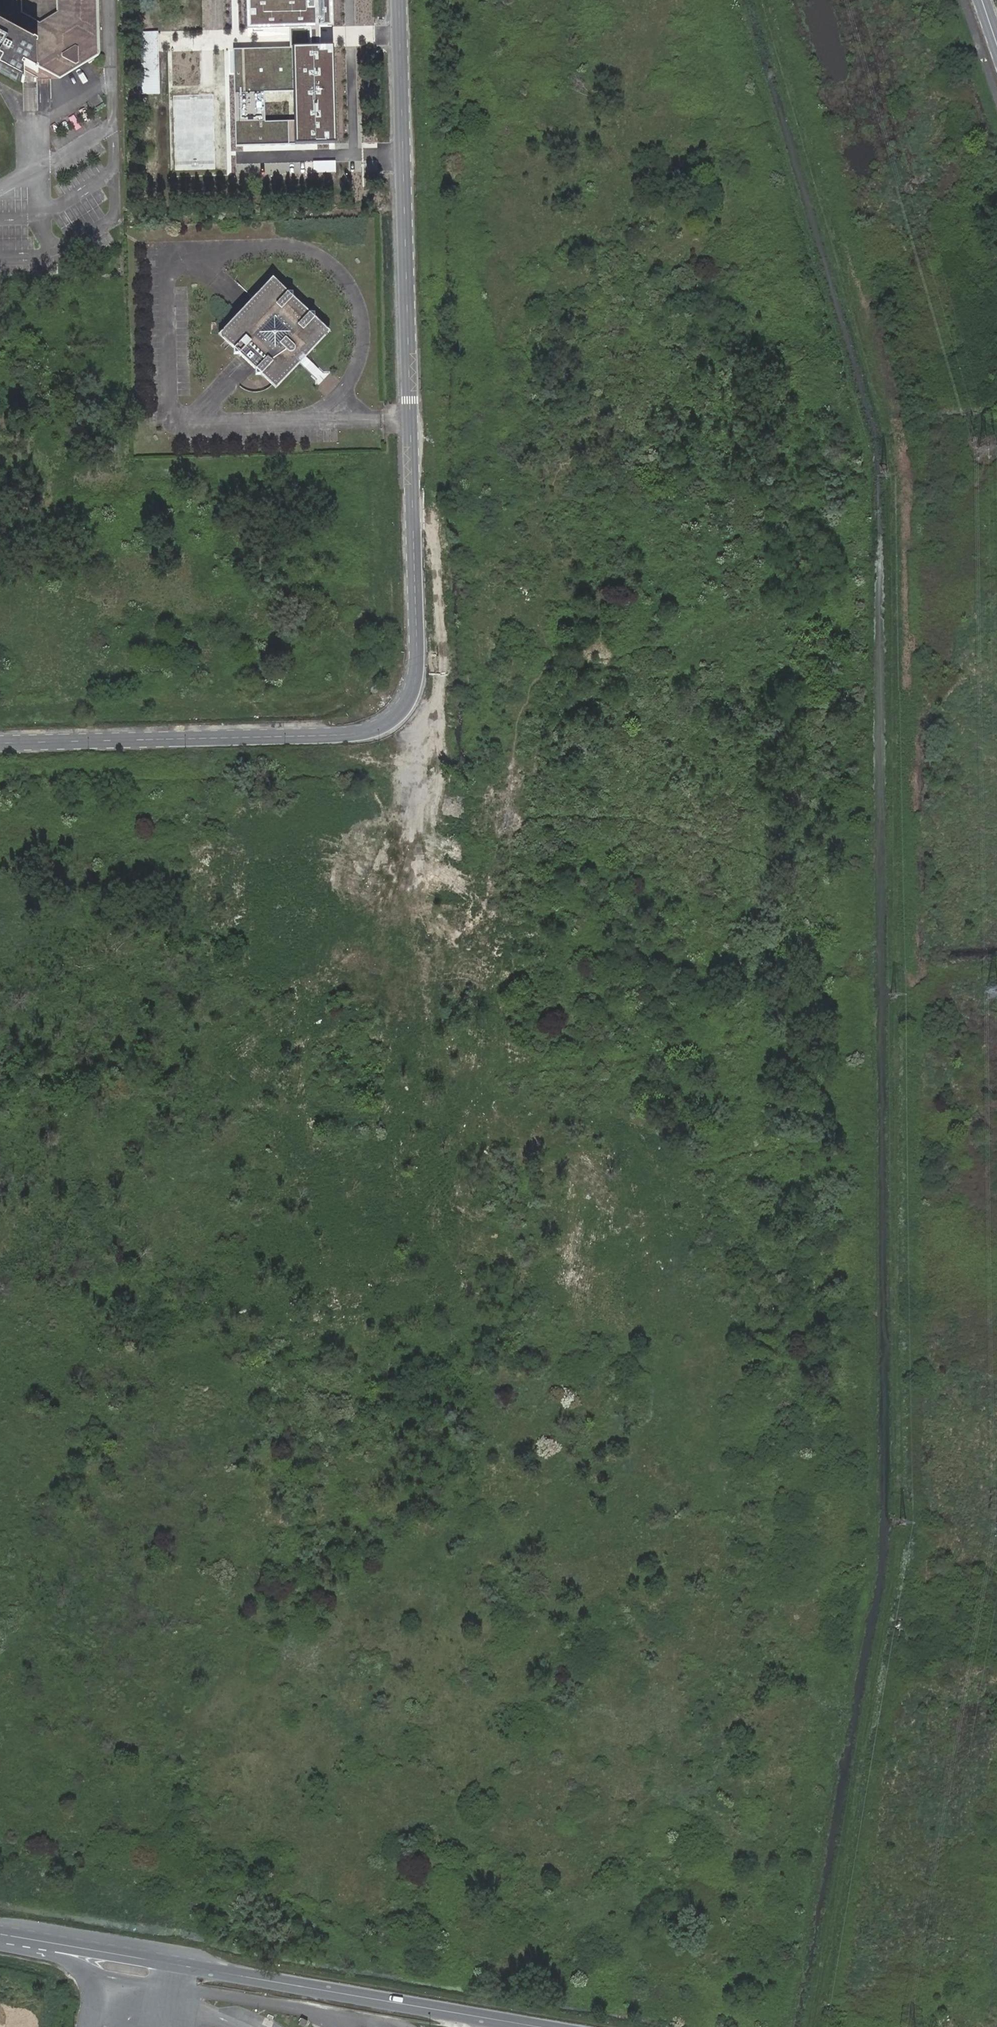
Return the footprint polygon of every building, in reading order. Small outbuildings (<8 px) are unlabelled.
[(23,82),(22,70),(22,68),(21,67),(22,64),(24,66),(26,67),(29,68),(35,72),(35,65),(59,78),(87,61),(97,55),(95,0),(0,0),(0,70),(23,82)] [(330,0),(246,0),(247,30),(292,29),(292,49),(235,50),(237,144),(333,142),(330,0)] [(274,286),(228,336),(278,382),(324,332),(274,286)]
